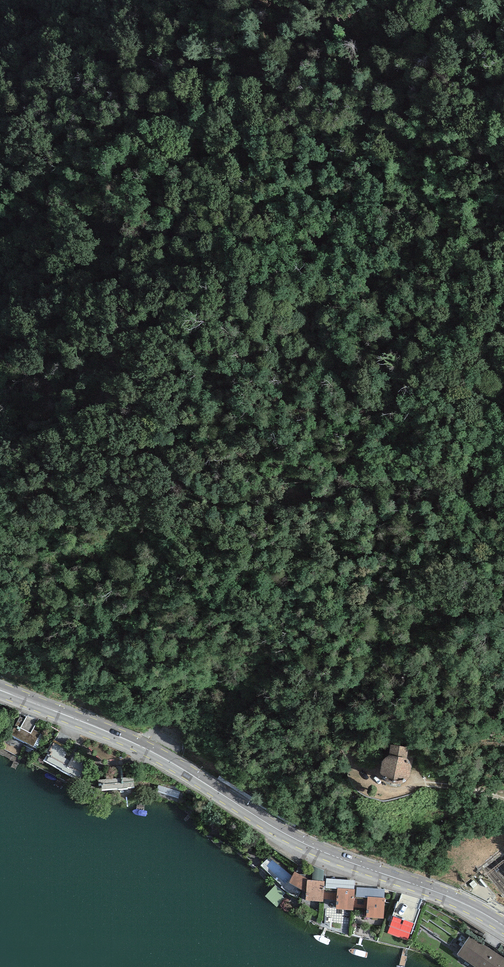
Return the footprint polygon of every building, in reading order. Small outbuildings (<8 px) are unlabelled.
[(33,747),(40,733),(33,729),(38,720),(27,716),(25,719),(20,716),(10,734),(33,747)] [(78,780),(89,760),(54,740),(44,761),(78,780)] [(401,756),(391,757),(383,765),(381,779),(389,787),(398,788),(408,782),(411,764),(401,756)] [(134,786),(133,777),(99,780),(99,785),(102,785),(102,789),(119,788),(119,789),(127,788),(127,787),(134,786)] [(323,881),(324,870),(313,866),(312,880),(323,881)] [(295,871),(289,883),(306,892),(307,880),(307,878),(295,871)] [(326,878),(326,888),(338,889),(338,888),(354,889),(355,880),(326,878)] [(306,892),(306,900),(323,902),(325,881),(323,881),(312,880),(307,880),(306,892)] [(384,898),(385,889),(357,887),(356,897),(368,898),(368,897),(384,898)] [(338,889),(336,909),(353,910),(355,889),(354,889),(338,888),(338,889)] [(394,916),(387,933),(407,941),(410,933),(412,934),(420,909),(418,909),(422,900),(402,894),(399,902),(397,901),(392,915),(394,916)] [(368,898),(366,917),(384,918),(385,898),(384,898),(368,897),(368,898)] [(457,954),(475,966),(503,966),(503,958),(470,935),(457,954)]
